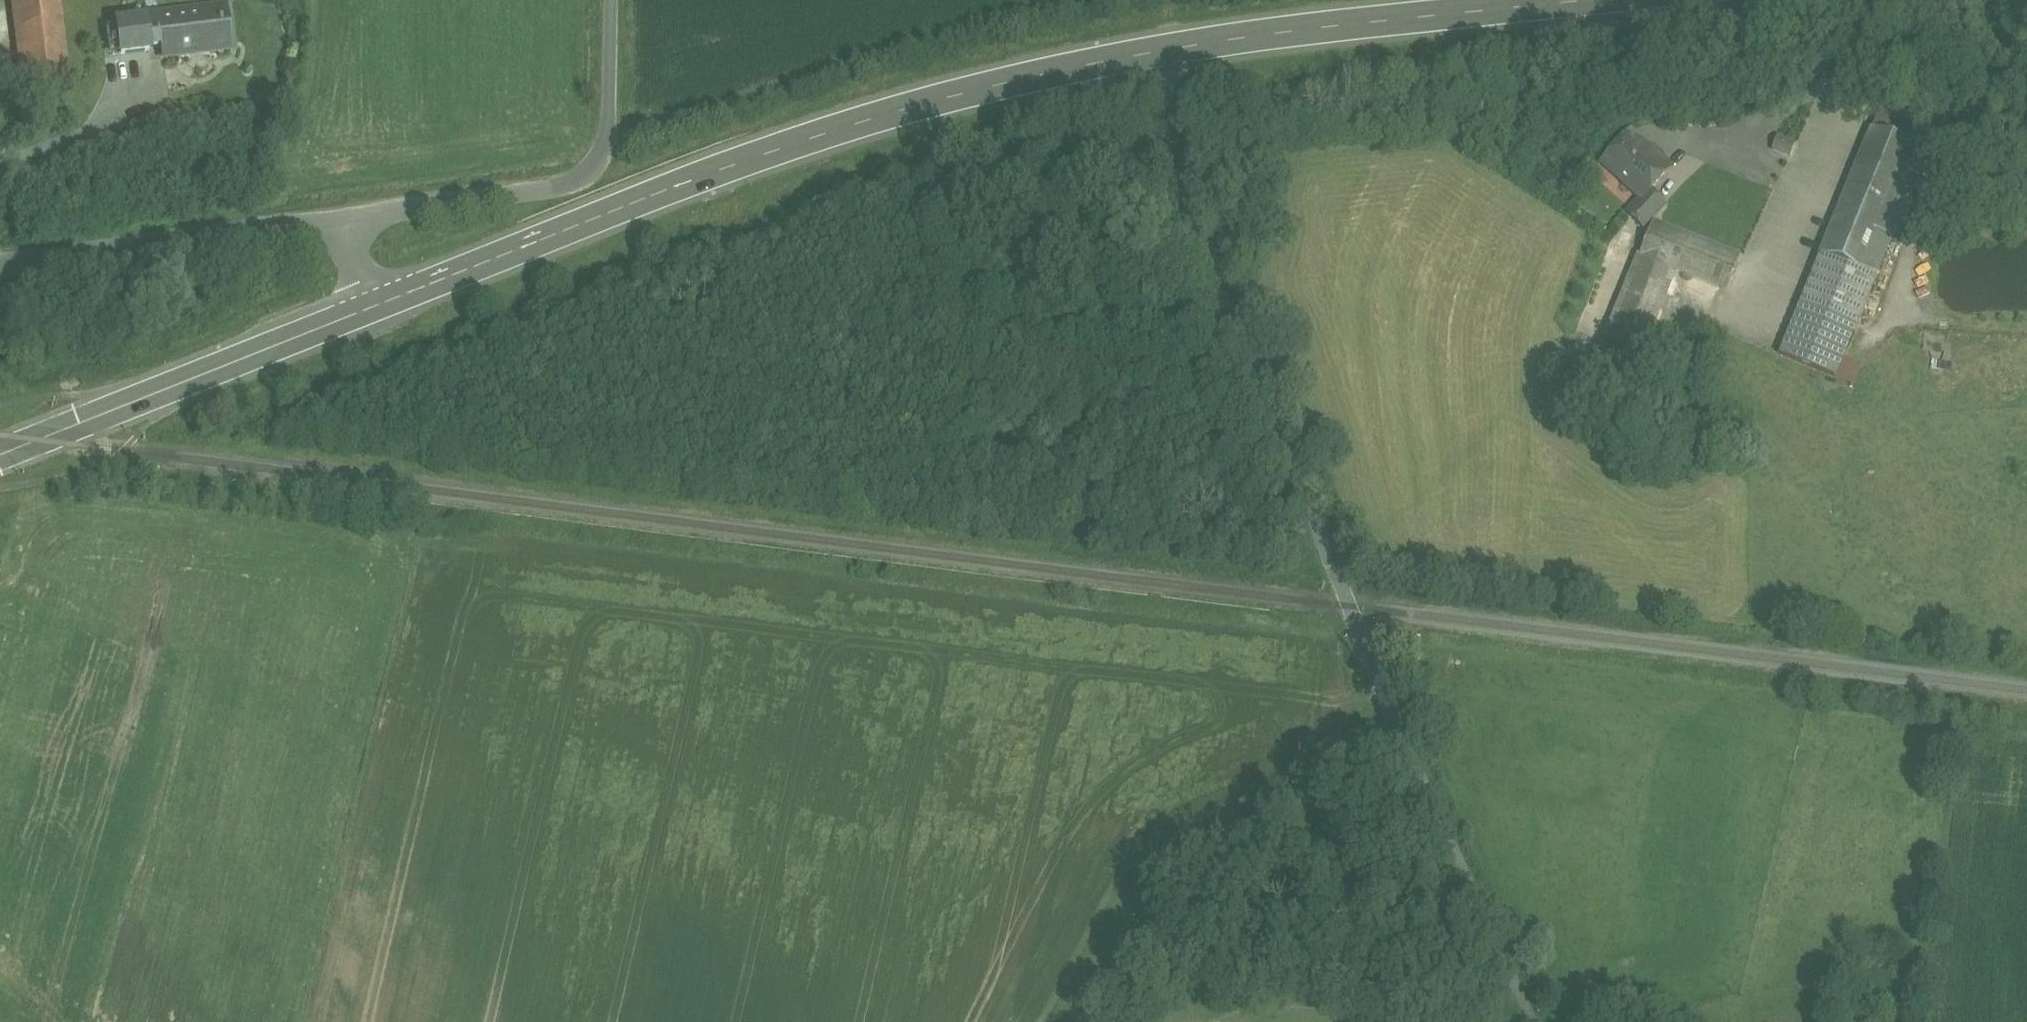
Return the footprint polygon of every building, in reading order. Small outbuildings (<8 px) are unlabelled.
[(22,76),(66,71),(57,0),(13,0),(22,76)] [(225,9),(198,12),(199,17),(161,22),(160,12),(134,15),(137,43),(161,41),(163,60),(230,52),(225,9)] [(1879,112),(1801,305),(1778,359),(1834,382),(1856,328),(1893,239),(1880,234),(1922,129),(1879,112)] [(1631,135),(1616,151),(1617,152),(1605,166),(1642,200),(1643,200),(1650,193),(1670,170),(1661,162),(1660,156),(1651,147),(1645,148),(1631,135)] [(1795,144),(1778,137),(1773,151),(1790,157),(1795,144)] [(1650,193),(1643,200),(1642,200),(1629,214),(1644,228),(1664,206),(1650,193)] [(1740,259),(1653,225),(1640,256),(1675,270),(1728,291),(1740,259)] [(1675,270),(1640,256),(1605,341),(1641,356),(1675,270)]
